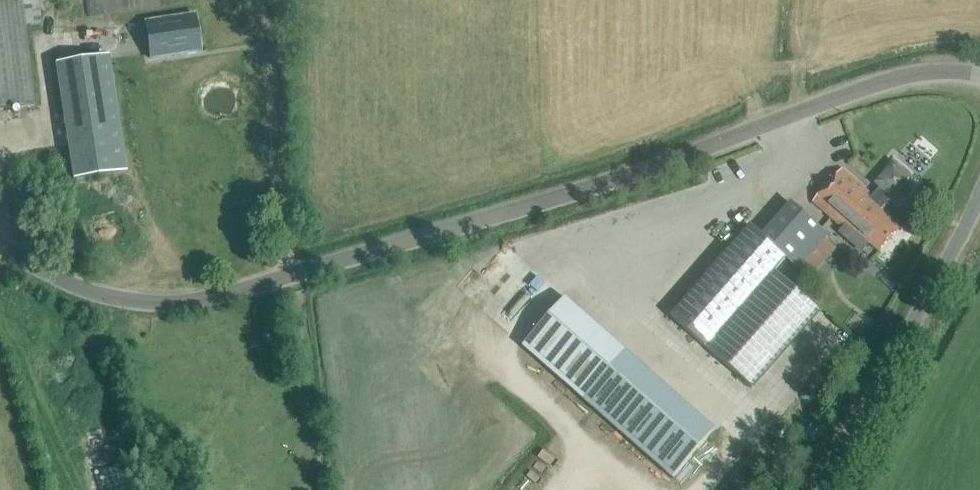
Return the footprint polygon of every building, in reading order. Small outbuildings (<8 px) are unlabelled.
[(194,14),(145,21),(150,59),(200,51),(194,14)] [(74,177),(122,170),(107,59),(58,66),(74,177)] [(882,187),(873,197),(842,170),(814,203),(848,234),(845,237),(860,250),(865,250),(870,244),(880,253),(901,229),(883,213),(886,209),(885,207),(894,197),(897,200),(912,182),(894,166),(879,184),(882,187)] [(711,351),(778,275),(774,271),(786,259),(802,273),(833,236),(794,202),(762,238),(750,228),(672,316),(711,351)] [(786,275),(792,269),(787,265),(782,271),(786,275)] [(820,311),(778,275),(711,351),(753,388),(820,311)] [(584,399),(674,478),(717,428),(627,349),(567,296),(524,346),(584,399)]
